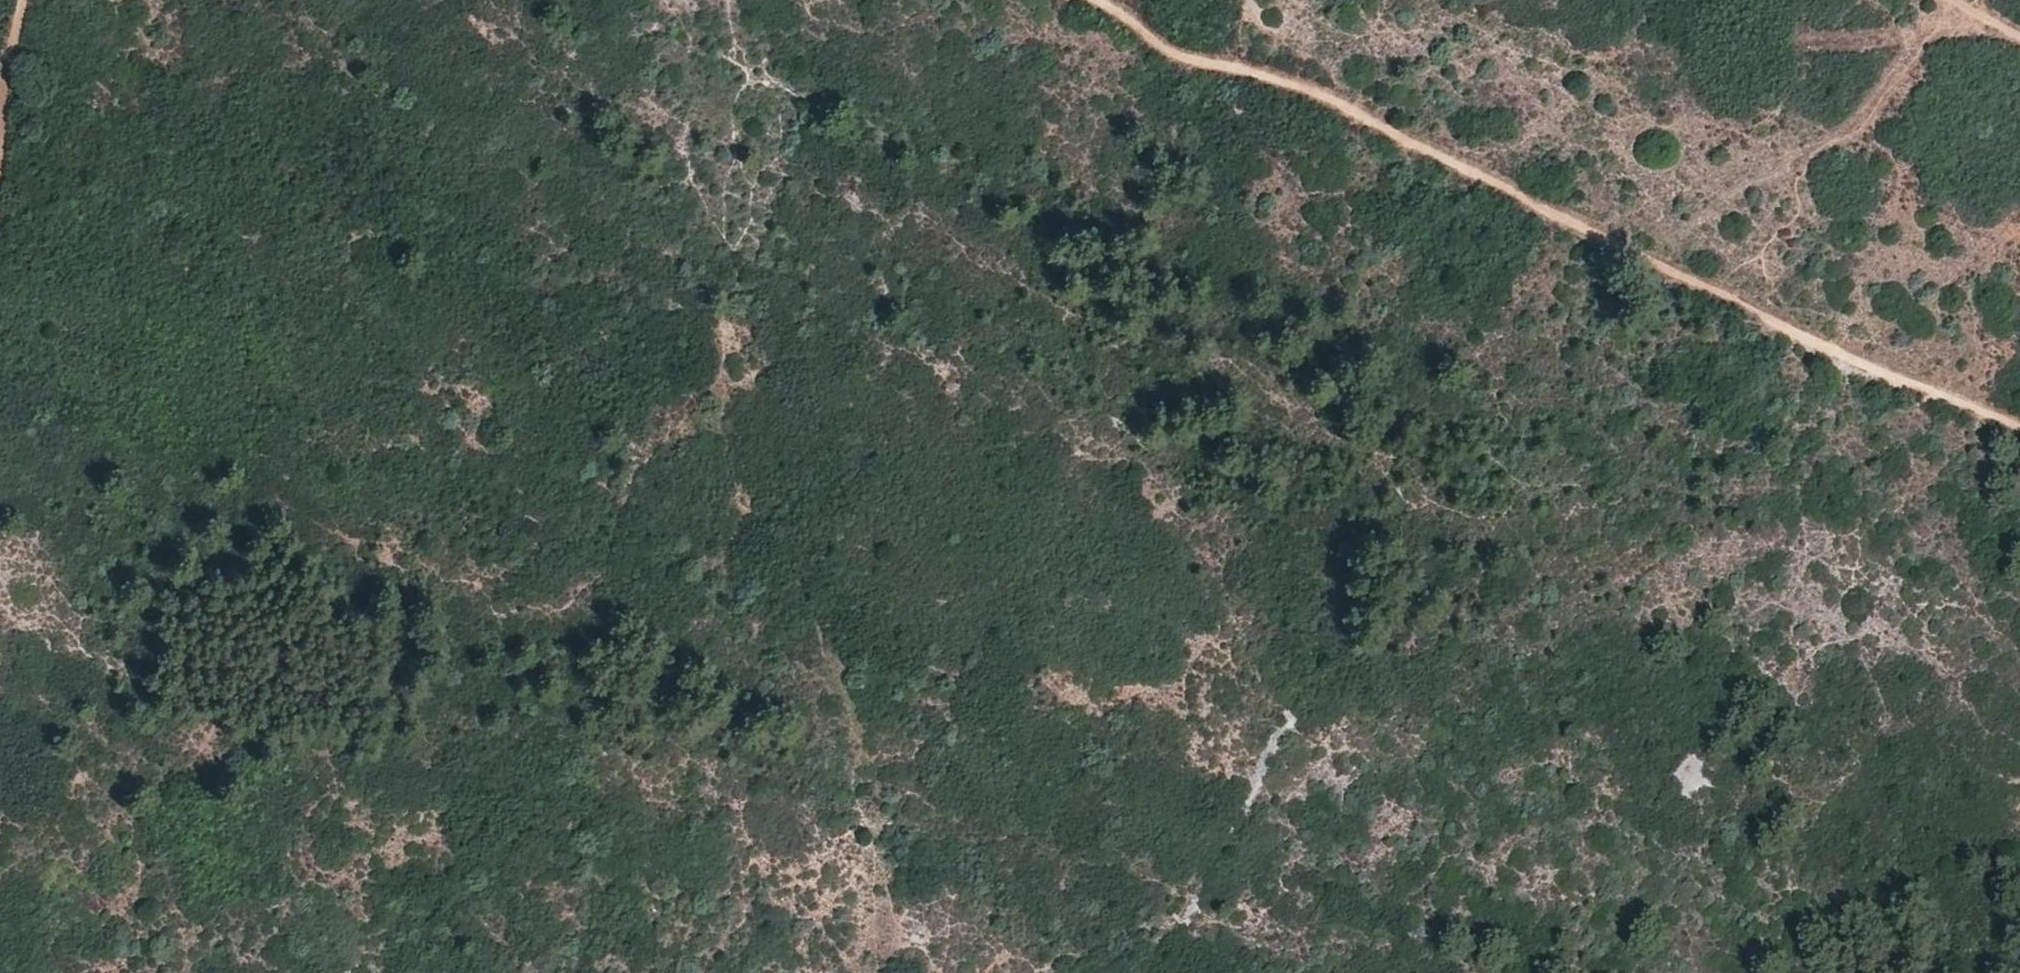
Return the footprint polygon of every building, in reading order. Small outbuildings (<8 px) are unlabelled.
[(1438,104),(1435,100),(1432,100),(1431,100),(1428,100),(1426,101),(1425,103),(1424,106),(1425,110),(1429,112),(1433,113),(1437,112),(1439,108),(1438,104)]
